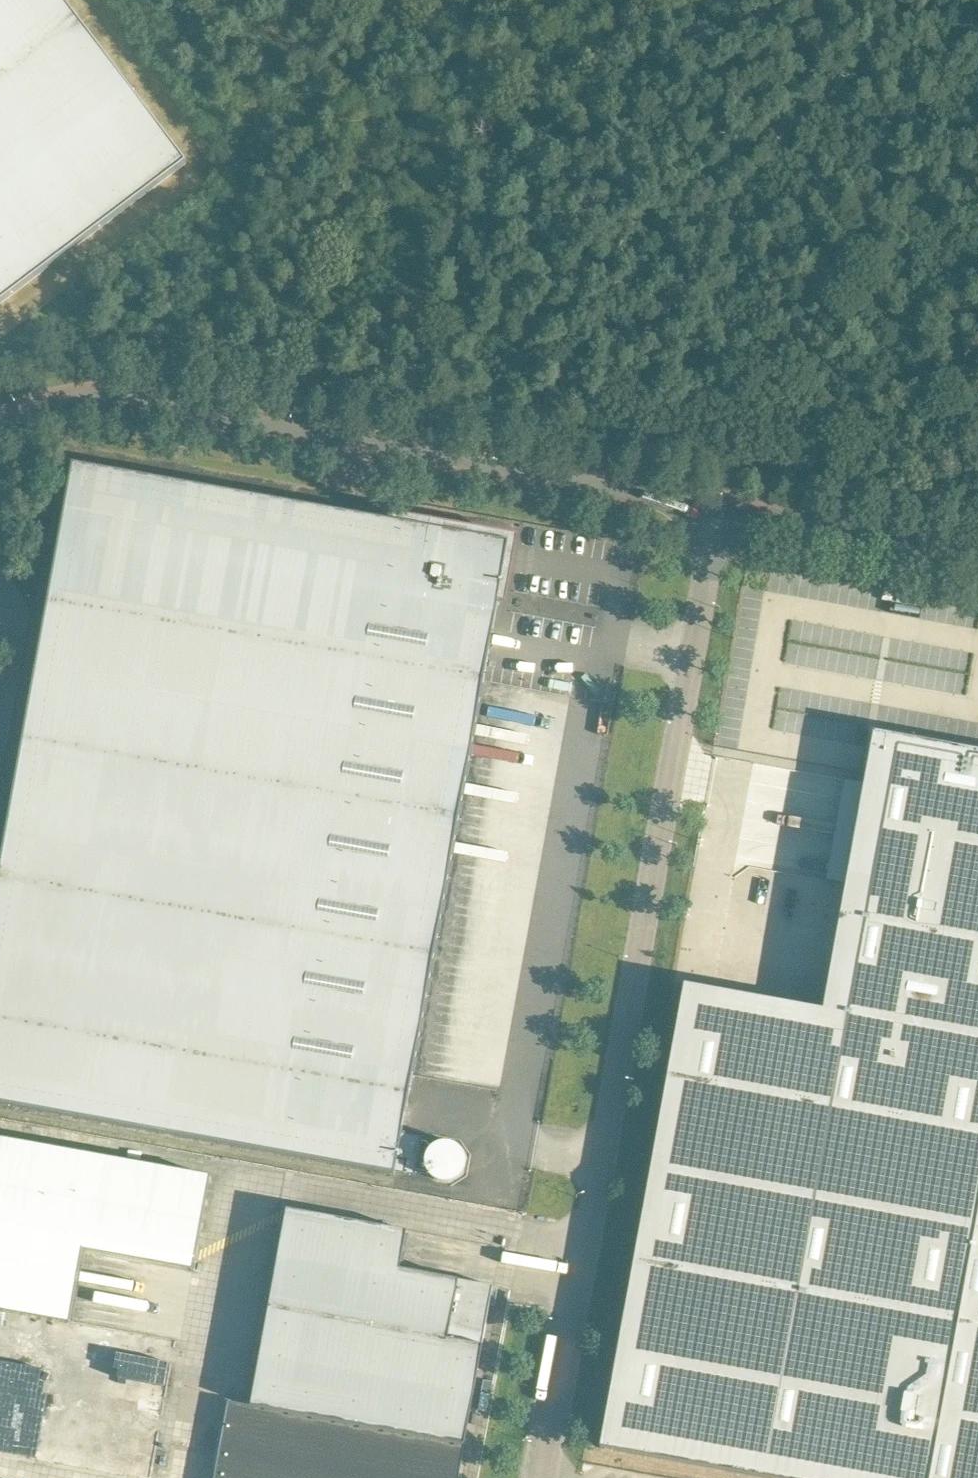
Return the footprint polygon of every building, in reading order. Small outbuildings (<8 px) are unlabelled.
[(187,163),(63,0),(0,0),(0,304),(187,163)] [(73,464),(0,871),(0,1104),(395,1175),(395,1172),(415,1175),(422,1136),(402,1133),(498,602),(499,602),(510,542),(389,520),(389,521),(73,464)] [(600,1447),(769,1477),(977,1477),(977,751),(874,732),(864,784),(851,781),(833,882),(846,884),(823,1009),(685,984),(600,1447)] [(70,1322),(83,1249),(193,1269),(210,1176),(0,1138),(0,1309),(70,1322)] [(429,1144),(431,1179),(466,1177),(464,1143),(429,1144)] [(251,1405),(465,1444),(493,1286),(400,1269),(407,1230),(286,1209),(251,1405)] [(360,1211),(358,1219),(382,1224),(384,1216),(360,1211)] [(215,1477),(459,1477),(465,1444),(229,1402),(215,1477)] [(473,1414),(471,1424),(482,1426),(483,1416),(473,1414)]
